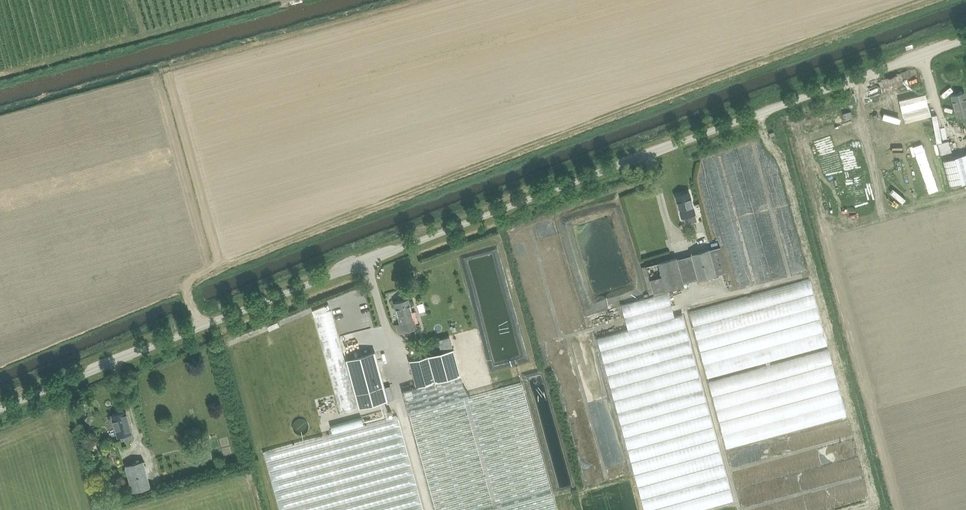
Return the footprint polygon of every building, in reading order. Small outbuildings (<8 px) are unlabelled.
[(965,123),(965,100),(964,92),(950,96),(956,117),(961,116),(964,123),(965,123)] [(899,124),(892,127),(897,140),(904,137),(899,124)] [(941,155),(951,152),(948,141),(938,144),(941,155)] [(965,182),(965,154),(942,160),(949,187),(965,182)] [(892,186),(889,190),(900,198),(903,195),(892,186)] [(689,192),(675,196),(681,217),(687,216),(689,224),(697,221),(695,214),(689,192)] [(658,263),(646,266),(653,293),(665,290),(683,285),(683,283),(697,279),(698,280),(716,276),(716,275),(727,272),(720,247),(709,250),(709,249),(691,254),(691,255),(677,259),(676,258),(658,263)] [(410,279),(410,287),(419,288),(419,280),(410,279)] [(810,279),(689,312),(707,377),(827,344),(810,279)] [(644,509),(697,509),(733,500),(682,315),(674,317),(667,292),(621,305),(628,330),(597,338),(644,509)] [(338,293),(322,300),(325,308),(341,301),(338,293)] [(408,299),(394,302),(400,323),(396,324),(398,333),(416,328),(408,299)] [(357,409),(330,311),(314,316),(340,413),(357,409)] [(460,375),(453,349),(427,355),(427,356),(409,361),(410,361),(417,387),(416,387),(402,391),(408,413),(435,509),(557,509),(522,382),(470,396),(464,386),(460,375)] [(829,349),(708,382),(726,447),(846,414),(829,349)] [(359,408),(388,400),(375,352),(346,360),(359,408)] [(125,443),(133,441),(131,433),(125,411),(112,415),(118,436),(123,435),(125,443)] [(397,416),(264,452),(279,509),(423,509),(397,416)] [(303,420),(300,419),(297,420),(295,422),(293,424),(292,428),(293,431),(295,433),(298,435),(301,435),(304,435),(306,433),(308,430),(308,427),(308,424),(306,422),(303,420)] [(320,420),(322,429),(328,427),(326,419),(320,420)] [(132,492),(151,487),(143,461),(125,466),(132,492)] [(750,491),(739,492),(739,500),(745,500),(745,503),(753,503),(753,495),(751,495),(750,491)]
